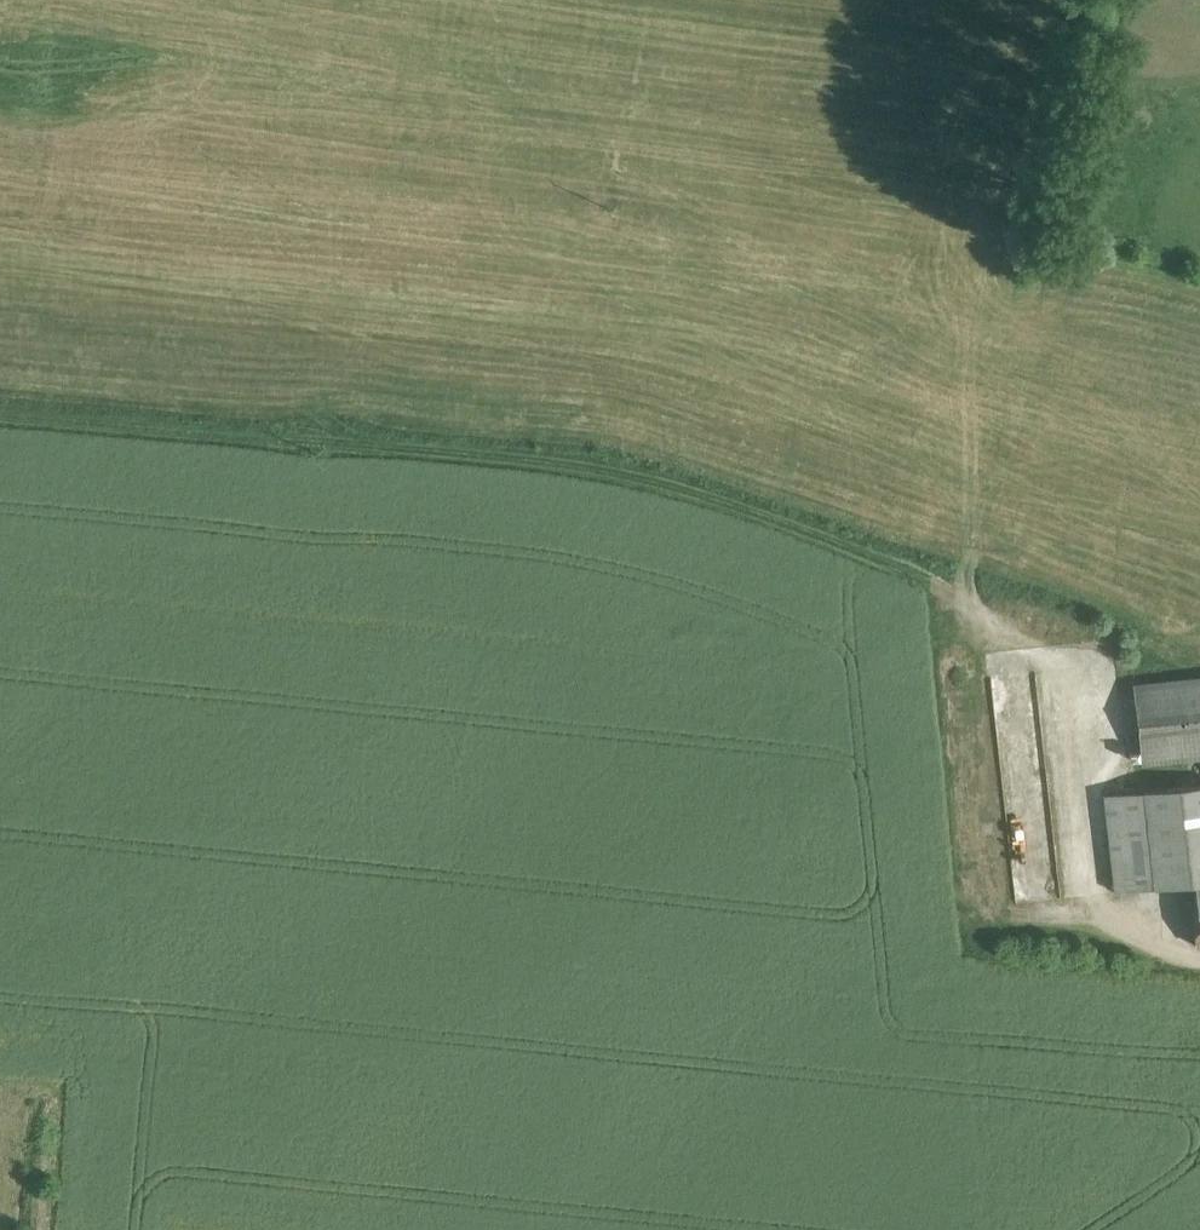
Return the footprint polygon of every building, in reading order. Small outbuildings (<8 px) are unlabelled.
[(1134,685),(1143,763),(1199,757),(1199,678),(1134,685)] [(1144,790),(1155,887),(1193,882),(1199,881),(1199,784),(1144,790)] [(1144,790),(1105,794),(1115,891),(1155,887),(1144,790)]
